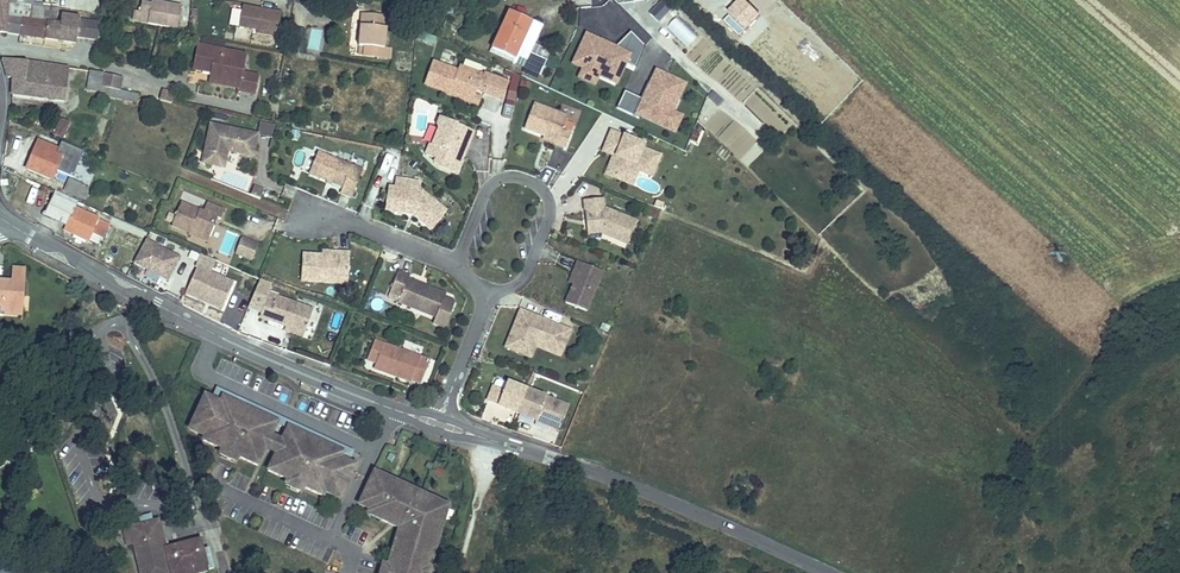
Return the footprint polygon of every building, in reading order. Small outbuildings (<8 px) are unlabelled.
[(8,18),(9,0),(0,0),(0,34),(8,35),(8,34),(8,18)] [(8,18),(24,20),(25,4),(17,3),(17,0),(9,0),(8,18)] [(649,12),(657,22),(671,11),(662,0),(649,12)] [(149,15),(148,24),(177,29),(181,6),(152,1),(151,4),(141,2),(139,13),(149,15)] [(25,4),(24,20),(55,24),(58,9),(25,4)] [(413,5),(400,4),(399,13),(412,14),(413,5)] [(280,13),(241,8),(238,29),(256,32),(256,34),(276,37),(280,13)] [(514,59),(519,48),(531,21),(509,11),(492,49),(514,59)] [(358,46),(364,46),(363,56),(388,58),(389,49),(384,48),(386,16),(361,14),(358,46)] [(677,15),(665,26),(687,48),(698,36),(677,15)] [(60,25),(55,24),(24,20),(8,18),(8,34),(76,43),(77,37),(97,40),(100,23),(79,20),(79,18),(61,16),(60,25)] [(529,52),(541,26),(531,21),(519,48),(529,52)] [(615,47),(585,33),(570,65),(580,70),(576,79),(595,88),(599,79),(617,87),(627,65),(635,68),(645,46),(630,32),(615,47)] [(245,55),(198,46),(195,62),(213,66),(212,73),(210,83),(239,90),(239,91),(254,94),(258,76),(242,73),(245,55)] [(27,62),(2,59),(7,77),(12,77),(11,94),(63,101),(64,100),(69,101),(71,88),(65,87),(66,82),(25,76),(27,62)] [(479,71),(481,65),(465,59),(463,65),(479,71)] [(66,82),(68,68),(42,64),(42,63),(27,62),(25,76),(66,82)] [(213,66),(195,62),(193,69),(212,73),(213,66)] [(453,88),(472,96),(475,88),(484,91),(482,96),(500,102),(506,84),(484,75),(483,76),(461,68),(459,72),(434,63),(426,84),(450,93),(453,88)] [(624,91),(616,108),(675,135),(683,117),(674,112),(687,84),(655,70),(641,99),(624,91)] [(101,88),(103,73),(90,71),(87,89),(100,91),(101,88)] [(107,80),(119,82),(120,75),(108,73),(107,80)] [(107,80),(105,89),(118,92),(119,82),(107,80)] [(122,100),(124,93),(118,92),(105,89),(101,88),(100,91),(100,93),(104,94),(103,96),(122,100)] [(476,105),(479,98),(472,96),(453,88),(450,93),(450,95),(476,105)] [(163,91),(161,101),(173,104),(175,93),(163,91)] [(124,93),(122,100),(137,103),(138,96),(124,93)] [(542,135),(555,140),(554,144),(564,148),(570,132),(561,128),(565,116),(533,103),(523,127),(542,135)] [(441,169),(456,175),(465,155),(462,154),(465,147),(468,149),(476,132),(441,117),(437,125),(440,131),(433,145),(430,144),(425,154),(435,158),(433,163),(437,166),(441,169)] [(56,121),(50,132),(63,138),(68,127),(56,121)] [(230,148),(234,149),(233,153),(254,158),(259,135),(259,133),(258,133),(210,123),(201,164),(225,169),(229,152),(230,148)] [(428,124),(426,138),(433,139),(435,125),(428,124)] [(641,148),(643,143),(610,129),(604,145),(619,150),(617,155),(613,154),(613,155),(605,174),(624,182),(632,163),(653,171),(659,155),(641,148)] [(542,135),(541,139),(554,144),(555,140),(542,135)] [(36,147),(27,168),(52,179),(62,169),(61,156),(48,151),(50,146),(39,141),(36,147)] [(81,152),(62,144),(58,153),(67,157),(62,169),(72,173),(81,152)] [(32,145),(23,167),(27,168),(36,147),(32,145)] [(619,150),(604,145),(602,151),(613,155),(613,154),(617,155),(619,150)] [(48,151),(61,156),(63,151),(58,153),(50,146),(48,151)] [(548,165),(566,171),(571,155),(553,149),(548,165)] [(351,199),(363,169),(318,152),(309,175),(327,182),(326,184),(330,186),(331,184),(343,188),(340,194),(351,199)] [(638,170),(651,175),(653,171),(632,163),(624,182),(632,185),(638,170)] [(419,183),(395,178),(393,188),(397,189),(393,210),(403,212),(404,210),(416,214),(415,217),(433,230),(446,211),(423,194),(417,193),(419,183)] [(84,185),(69,179),(64,190),(83,199),(86,193),(81,191),(84,185)] [(388,187),(384,211),(415,217),(416,214),(404,210),(403,212),(393,210),(397,189),(393,188),(388,187)] [(52,197),(55,191),(49,188),(46,194),(52,197)] [(89,242),(93,234),(101,238),(108,223),(75,208),(78,201),(55,191),(52,197),(45,213),(57,218),(58,222),(66,225),(74,229),(72,234),(89,242)] [(586,231),(600,229),(601,234),(627,245),(637,223),(608,211),(604,211),(602,198),(583,200),(586,231)] [(171,227),(189,234),(190,232),(209,239),(217,218),(220,220),(225,209),(207,202),(204,211),(182,202),(176,216),(173,223),(171,227)] [(66,225),(64,230),(72,234),(74,229),(66,225)] [(189,235),(207,243),(209,239),(190,232),(189,234),(189,235)] [(252,261),(259,244),(243,237),(235,255),(252,261)] [(168,282),(181,257),(146,239),(134,264),(168,282)] [(337,256),(322,255),(322,254),(302,253),(301,282),(337,283),(338,272),(348,273),(349,252),(337,251),(337,256)] [(223,306),(234,282),(211,272),(216,261),(201,254),(195,267),(198,268),(186,295),(196,299),(198,295),(223,306)] [(588,311),(604,272),(577,261),(572,271),(577,273),(573,284),(565,302),(588,311)] [(13,280),(26,281),(26,269),(14,268),(13,280)] [(409,278),(410,275),(399,270),(388,298),(398,302),(397,303),(435,318),(433,325),(444,329),(455,301),(445,297),(446,293),(409,278)] [(577,273),(572,271),(568,282),(573,284),(577,273)] [(337,283),(347,284),(348,273),(338,272),(337,283)] [(25,294),(26,281),(13,280),(0,279),(0,305),(17,307),(18,294),(25,294)] [(313,309),(278,296),(279,294),(269,291),(272,284),(260,279),(248,309),(261,313),(259,318),(285,327),(304,333),(313,309)] [(23,317),(25,294),(18,294),(17,307),(0,305),(0,315),(23,317)] [(196,299),(221,310),(223,306),(198,295),(196,299)] [(561,350),(569,332),(543,321),(542,324),(536,322),(537,318),(519,311),(504,346),(521,353),(527,338),(531,337),(561,350)] [(284,331),(303,338),(304,333),(285,327),(284,331)] [(533,346),(558,357),(561,350),(531,337),(527,338),(521,353),(528,356),(533,346)] [(411,382),(420,385),(430,360),(375,340),(367,361),(375,364),(373,370),(411,383),(411,382)] [(441,388),(445,377),(438,375),(434,386),(441,388)] [(538,405),(541,398),(522,390),(503,382),(500,390),(490,386),(484,400),(513,413),(555,431),(564,409),(552,404),(549,409),(538,405)] [(221,403),(205,396),(192,426),(193,426),(207,433),(205,437),(203,441),(222,450),(238,457),(258,466),(266,449),(271,436),(278,423),(223,398),(221,403)] [(207,433),(193,426),(191,431),(205,437),(207,433)] [(343,453),(289,428),(282,442),(277,454),(269,471),(288,480),(305,488),(323,496),(325,493),(327,488),(341,494),(343,495),(356,466),(341,459),(343,453)] [(282,442),(271,436),(266,449),(277,454),(282,442)] [(238,457),(222,450),(220,455),(236,462),(238,457)] [(431,566),(437,546),(434,545),(437,535),(440,536),(445,520),(441,519),(444,508),(435,504),(436,500),(408,487),(406,490),(388,482),(390,478),(375,472),(360,505),(370,509),(383,516),(381,520),(390,524),(392,520),(401,524),(400,528),(399,533),(403,534),(399,546),(395,545),(389,566),(387,572),(429,572),(431,566)] [(409,485),(390,477),(390,478),(388,482),(406,490),(408,487),(409,485)] [(305,488),(288,480),(286,485),(302,492),(305,488)] [(341,494),(327,488),(325,493),(336,498),(337,496),(339,497),(341,494)] [(436,500),(435,504),(444,508),(441,519),(445,520),(446,521),(450,508),(448,508),(449,506),(447,506),(447,504),(437,499),(436,500)] [(383,516),(370,509),(368,512),(370,513),(369,515),(381,520),(383,516)] [(163,547),(166,547),(159,519),(121,528),(126,547),(132,545),(139,572),(169,572),(163,547)] [(401,524),(392,520),(390,524),(400,528),(401,524)] [(399,533),(398,532),(394,545),(395,545),(399,546),(403,534),(399,533)] [(207,567),(200,538),(166,547),(163,547),(169,572),(183,572),(207,567)]
